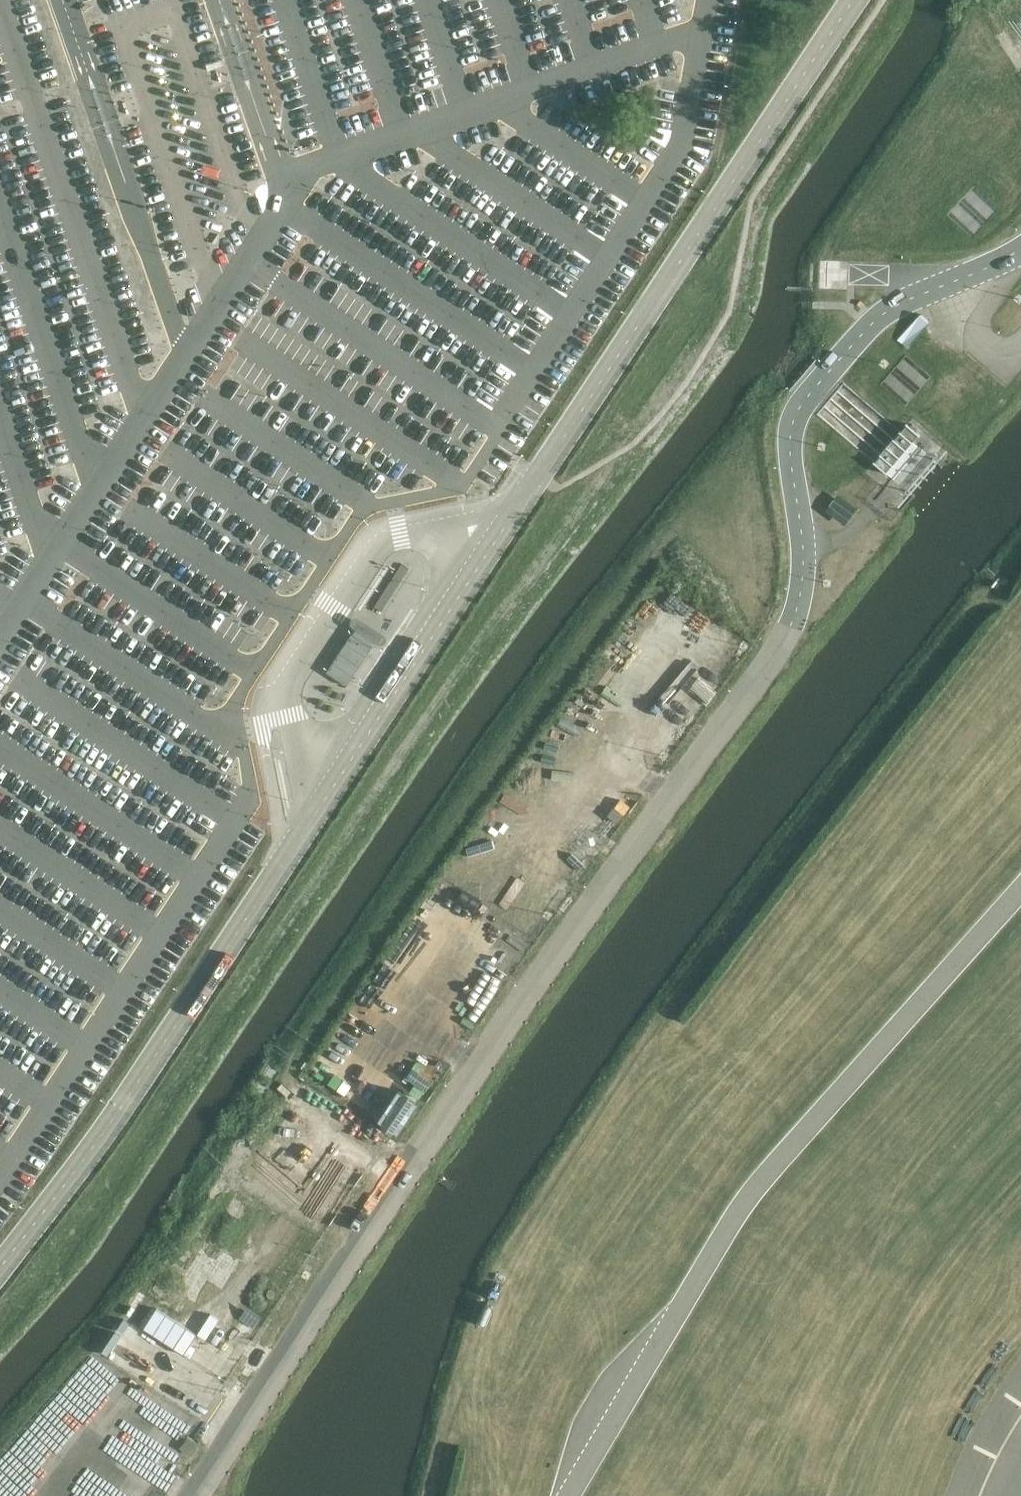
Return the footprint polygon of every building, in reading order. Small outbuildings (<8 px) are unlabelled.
[(893,341),(901,347),(904,343),(913,333),(920,325),(913,318),(906,326),(897,336),(893,341)] [(899,432),(900,430),(844,382),(840,379),(830,370),(819,361),(816,359),(810,353),(809,355),(899,432)] [(892,439),(894,438),(804,361),(803,362),(892,439)] [(886,447),(887,446),(797,369),(796,370),(886,447)] [(879,454),(881,453),(791,376),(790,377),(879,454)] [(873,462),(874,461),(784,384),(783,385),(789,390),(793,394),(804,403),(814,412),(816,414),(873,462)] [(890,478),(907,492),(909,490),(911,487),(914,484),(915,482),(918,480),(920,477),(921,475),(924,472),(927,469),(928,467),(931,465),(933,462),(941,453),(906,423),(900,430),(899,432),(896,435),(894,438),(892,439),(890,443),(887,446),(886,447),(883,450),(881,453),(879,454),(877,458),(874,461),(873,462),(890,478)] [(384,634),(359,618),(355,617),(351,620),(350,624),(353,628),(355,629),(376,643),(378,644),(382,645),(386,643),(387,639),(384,634)] [(355,629),(327,672),(347,686),(376,643),(355,629)] [(224,1385),(125,1320),(99,1360),(198,1424),(224,1385)]
